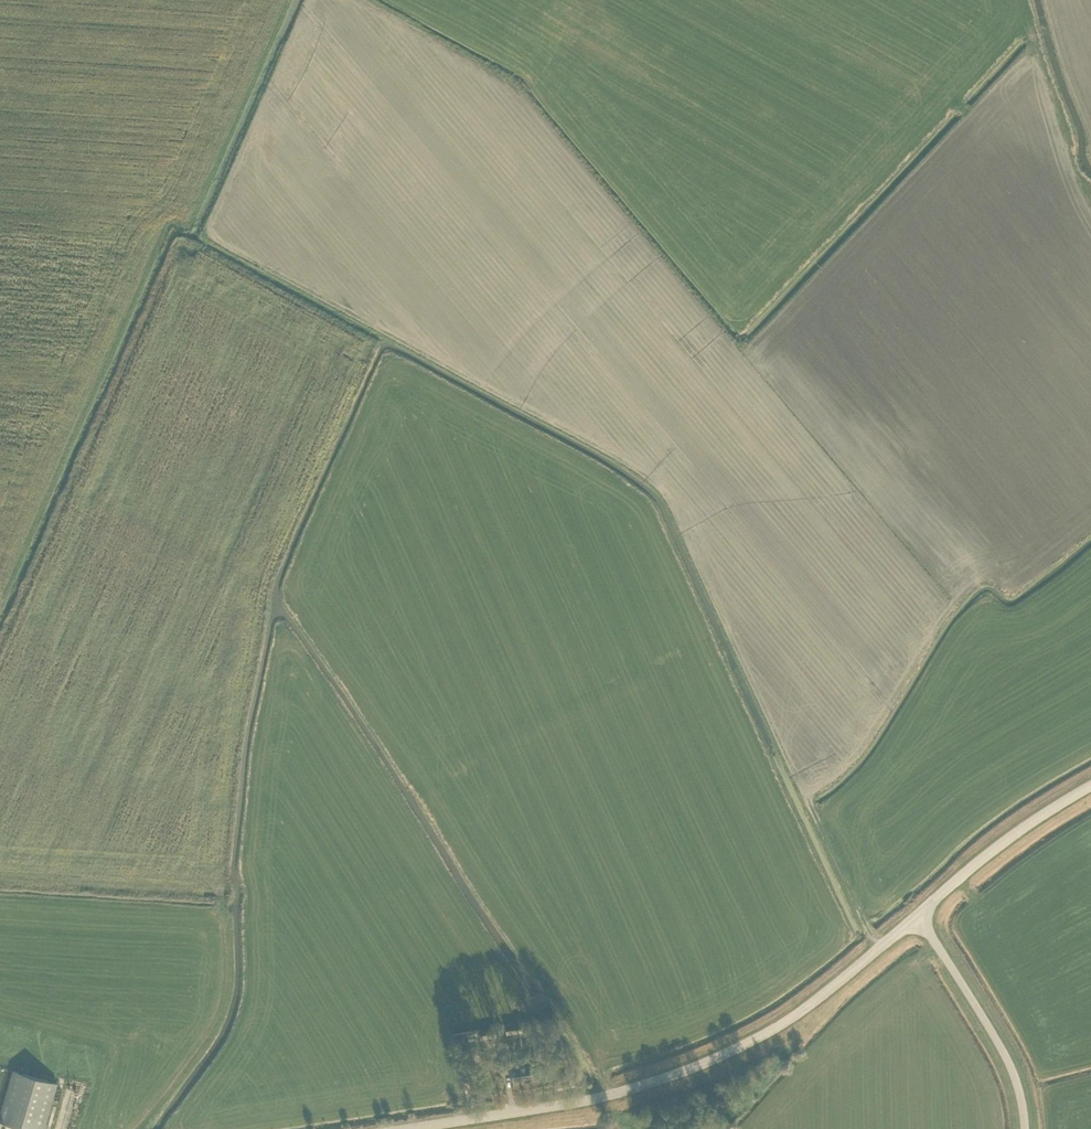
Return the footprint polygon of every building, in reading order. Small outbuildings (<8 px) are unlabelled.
[(521,1031),(520,1022),(505,1024),(507,1033),(521,1031)] [(479,1029),(481,1039),(496,1036),(495,1027),(479,1029)] [(462,1082),(467,1081),(457,1033),(452,1034),(462,1082)] [(0,1115),(0,1120),(30,1128),(44,1128),(57,1083),(13,1070),(0,1115)]
